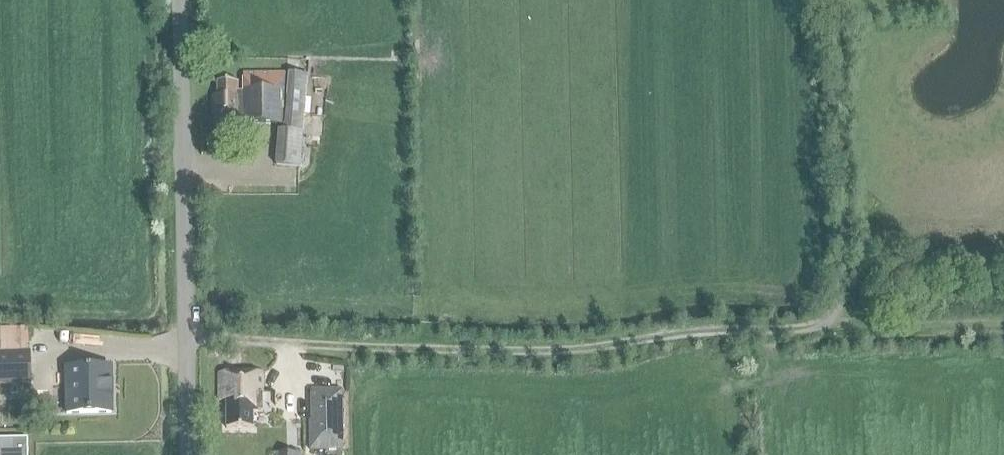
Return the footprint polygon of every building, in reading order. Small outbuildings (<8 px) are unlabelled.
[(288,73),(285,124),(283,124),(283,131),(278,130),(275,165),(300,167),(307,75),(288,73)] [(238,126),(283,124),(285,124),(285,74),(241,76),(241,98),(236,98),(236,83),(215,84),(215,100),(211,100),(211,121),(238,120),(238,126)] [(28,328),(0,329),(0,385),(31,384),(28,328)] [(64,393),(73,393),(73,413),(106,412),(105,366),(64,367),(64,393)] [(263,371),(214,371),(215,401),(221,401),(221,427),(242,427),(242,416),(283,416),(282,397),(264,398),(263,371)] [(332,390),(332,420),(313,420),(309,420),(310,450),(342,450),(341,390),(332,390)] [(11,448),(0,448),(0,454),(27,454),(27,438),(11,439),(11,448)]
